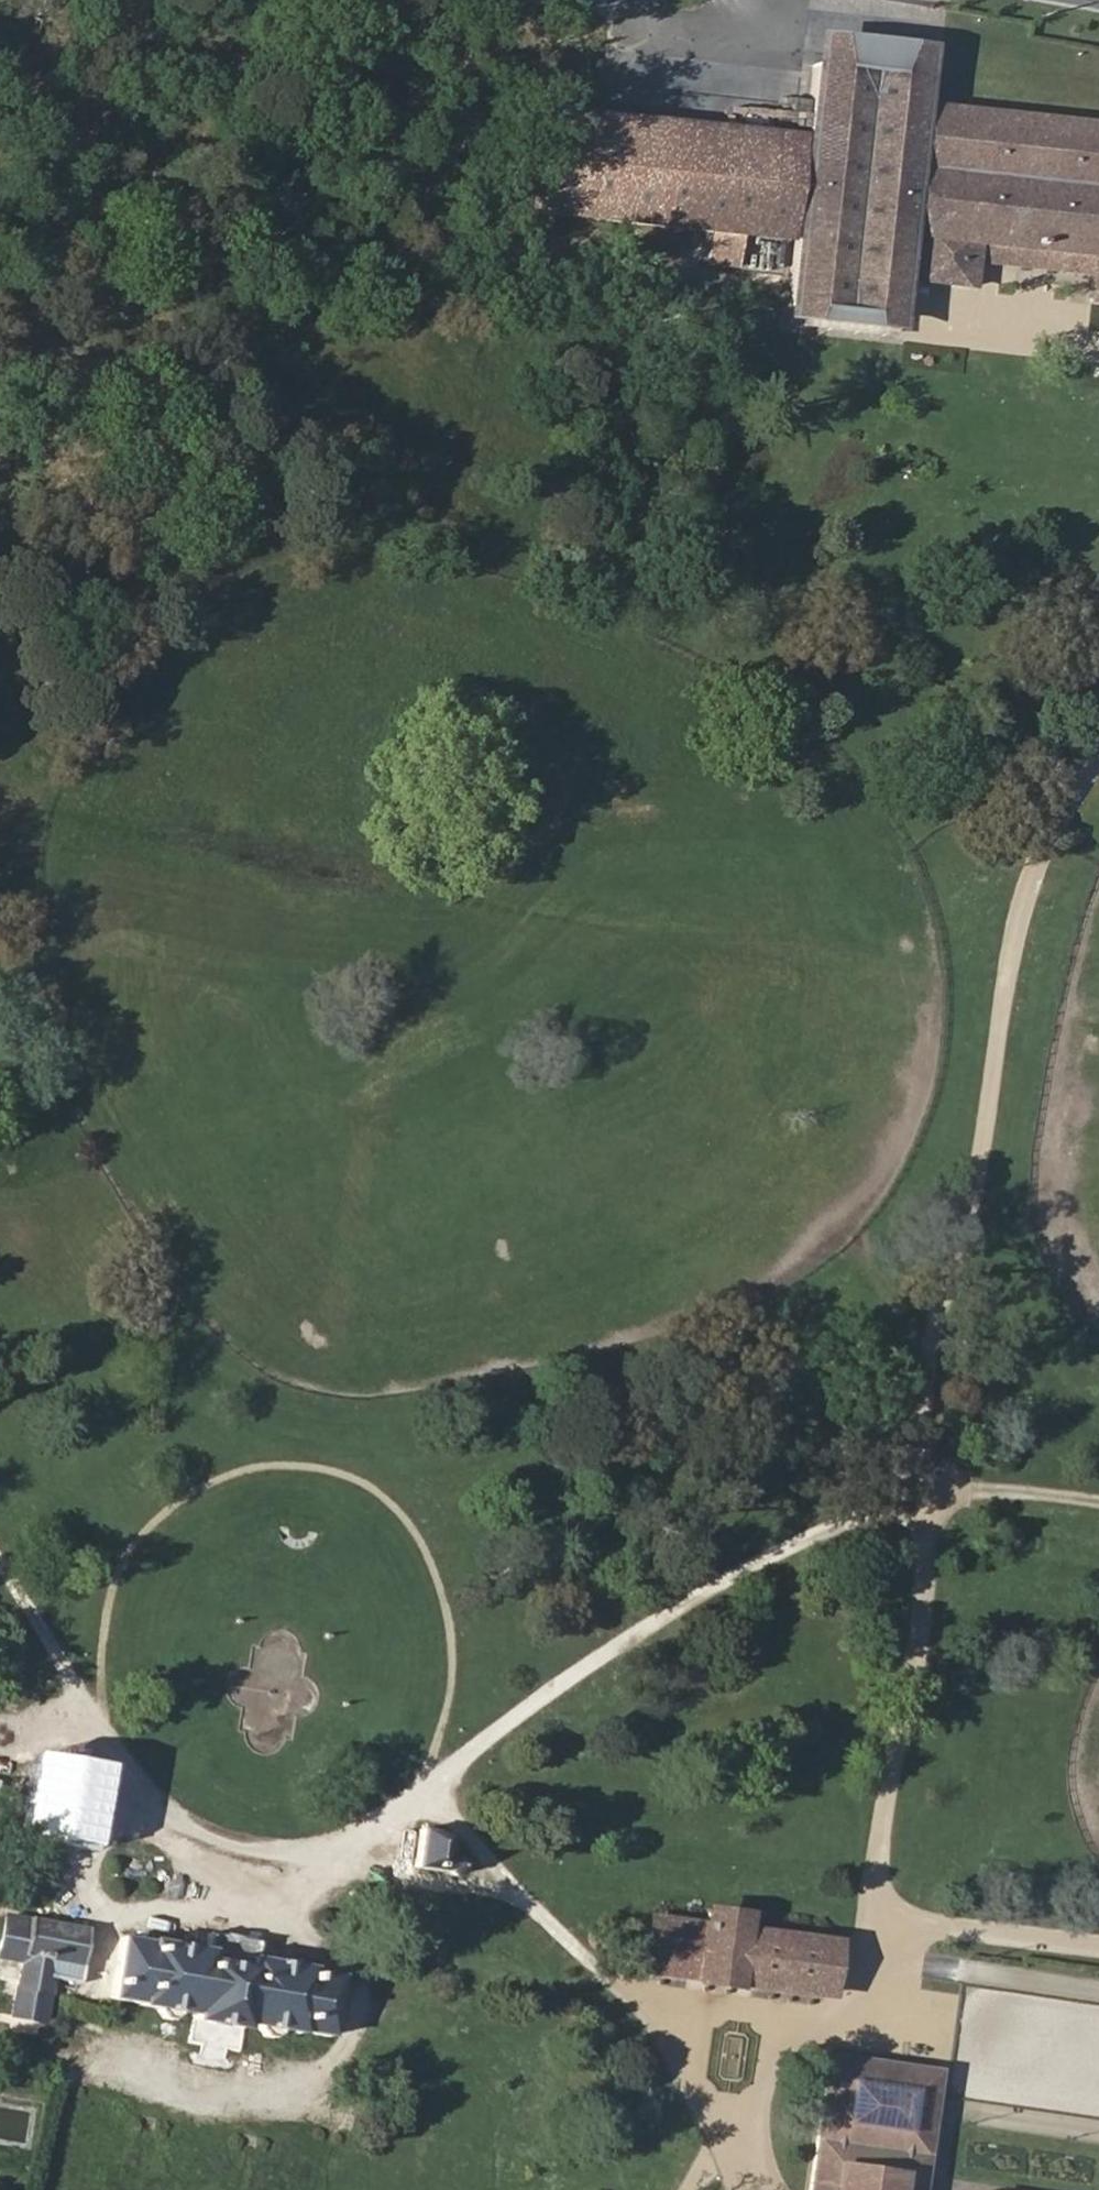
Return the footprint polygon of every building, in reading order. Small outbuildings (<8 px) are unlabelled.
[(931,109),(930,119),(886,114),(887,104),(827,97),(818,179),(801,177),(798,206),(814,208),(801,323),(856,330),(861,331),(874,219),(919,224),(918,235),(1098,254),(1093,301),(1098,302),(1098,127),(931,109)] [(742,263),(742,233),(710,233),(710,263),(742,263)] [(750,236),(748,265),(783,268),(785,239),(750,236)] [(857,373),(861,331),(856,330),(801,323),(796,368),(857,373)] [(79,1842),(94,1768),(61,1761),(61,1762),(56,1784),(55,1783),(53,1782),(51,1781),(49,1781),(47,1781),(44,1782),(42,1782),(40,1784),(38,1786),(38,1787),(37,1790),(28,1832),(79,1842)] [(449,1859),(452,1835),(420,1829),(415,1866),(447,1872),(448,1872),(449,1873),(451,1874),(453,1875),(455,1875),(458,1874),(459,1874),(461,1872),(462,1871),(463,1869),(464,1866),(463,1863),(462,1861),(460,1859),(459,1858),(456,1857),(454,1857),(451,1857),(449,1859)] [(827,1993),(833,1942),(743,1930),(745,1917),(707,1912),(705,1925),(653,1918),(646,1970),(698,1976),(698,1978),(736,1983),(736,1981),(827,1993)] [(339,1974),(309,1969),(310,1967),(254,1957),(257,1941),(208,1932),(205,1949),(151,1940),(150,1942),(120,1936),(117,1954),(86,1949),(90,1928),(30,1918),(30,1921),(7,1917),(0,1956),(0,1979),(18,1982),(13,2015),(45,2021),(53,1977),(112,1989),(110,1997),(139,2002),(139,2004),(157,2008),(157,2011),(162,2018),(171,2020),(178,2014),(179,2011),(193,2014),(192,2019),(241,2028),(242,2022),(258,2025),(258,2028),(263,2036),(272,2037),(279,2032),(280,2029),(299,2032),(299,2030),(329,2035),(339,1974)] [(939,2071),(829,2054),(808,2189),(921,2189),(939,2071)]
